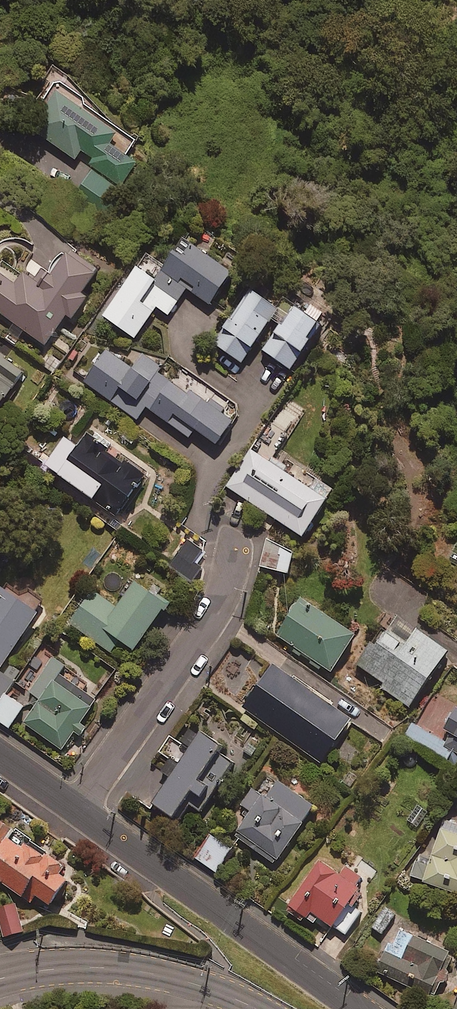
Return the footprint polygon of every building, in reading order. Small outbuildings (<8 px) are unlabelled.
[(87,103),(58,84),(30,126),(75,157),(81,148),(95,157),(90,164),(121,185),(138,160),(127,153),(136,140),(86,105),(87,103)] [(233,266),(185,232),(163,263),(147,252),(104,313),(135,335),(157,305),(168,313),(188,285),(210,300),(233,266)] [(68,243),(40,281),(24,270),(20,275),(0,261),(0,310),(15,321),(8,330),(18,337),(25,327),(45,341),(67,311),(73,315),(89,293),(83,289),(100,266),(68,243)] [(280,306),(252,287),(213,345),(241,364),(272,318),(281,324),(262,352),(290,370),(313,336),(310,334),(321,318),(287,296),(280,306)] [(0,342),(0,402),(28,361),(0,342)] [(133,366),(107,347),(84,379),(137,418),(147,405),(189,434),(196,425),(217,440),(232,418),(142,354),(133,366)] [(145,473),(88,430),(79,441),(67,432),(46,460),(116,512),(145,473)] [(309,483),(252,447),(227,485),(303,533),(332,487),(313,475),(309,483)] [(204,548),(186,537),(168,565),(192,581),(202,565),(195,561),(204,548)] [(295,546),(267,539),(261,564),(288,571),(295,546)] [(168,599),(137,577),(119,603),(95,586),(70,621),(111,650),(121,636),(135,646),(168,599)] [(1,582),(0,584),(0,665),(1,665),(40,608),(1,582)] [(356,630),(302,595),(276,634),(331,670),(356,630)] [(449,647),(397,610),(360,663),(384,680),(382,684),(409,703),(449,647)] [(65,663),(55,655),(34,684),(25,678),(21,683),(40,697),(24,720),(61,747),(97,697),(59,670),(65,663)] [(351,714),(272,660),(241,705),(320,759),(351,714)] [(21,709),(0,694),(0,719),(9,725),(21,709)] [(398,738),(447,767),(456,751),(456,705),(445,726),(452,730),(446,741),(409,719),(398,738)] [(155,800),(185,819),(193,806),(199,809),(216,783),(200,773),(223,738),(203,725),(155,800)] [(315,802),(264,768),(241,802),(248,807),(231,832),(275,861),(315,802)] [(444,816),(422,879),(456,892),(456,821),(444,816)] [(68,873),(62,869),(69,859),(29,835),(26,840),(10,831),(13,826),(0,819),(0,883),(31,902),(37,893),(51,901),(68,873)] [(231,848),(210,833),(195,855),(215,870),(231,848)] [(342,865),(323,851),(288,896),(291,909),(304,919),(313,908),(345,933),(362,911),(350,902),(368,878),(345,861),(342,865)] [(0,902),(0,922),(3,934),(23,929),(15,898),(0,902)] [(395,913),(385,906),(371,926),(381,933),(395,913)] [(455,952),(397,925),(376,969),(434,996),(455,952)]
